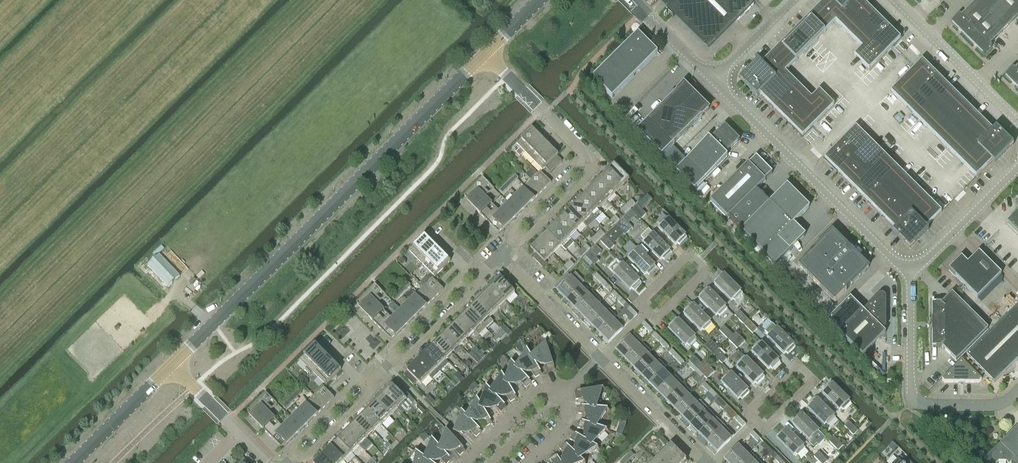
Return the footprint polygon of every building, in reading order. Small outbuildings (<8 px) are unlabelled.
[(717,0),(665,0),(713,47),(738,21),(717,0)] [(738,21),(759,0),(717,0),(738,21)] [(842,12),(830,0),(825,0),(809,17),(825,33),(836,22),(836,21),(834,20),(842,12)] [(842,12),(854,0),(830,0),(842,12)] [(862,0),(854,0),(842,12),(834,20),(836,21),(836,22),(848,34),(872,10),(862,0)] [(1017,17),(1017,0),(977,0),(961,16),(959,14),(951,23),(984,56),(992,47),(990,45),(1017,17)] [(870,40),(886,24),(872,10),(848,34),(862,48),(870,40)] [(811,47),(825,33),(809,17),(794,31),(811,47)] [(870,40),(885,55),(901,39),(886,24),(870,40)] [(796,61),(811,47),(794,31),(780,45),(796,61)] [(612,98),(658,53),(638,33),(592,79),(612,98)] [(869,71),(885,55),(870,40),(862,48),(854,56),(869,71)] [(785,72),(796,61),(780,45),(761,64),(776,79),(783,71),(785,73),(785,72)] [(921,91),(937,75),(922,60),(906,76),(921,91)] [(776,79),(761,64),(758,61),(740,80),(757,97),(760,95),(776,79)] [(1015,69),(1013,68),(1004,76),(1017,90),(1017,66),(1015,69)] [(798,85),(785,72),(785,73),(783,71),(776,79),(760,95),(774,109),(798,85)] [(919,121),(951,89),(937,75),(921,91),(905,106),(919,121)] [(905,106),(921,91),(906,76),(891,92),(905,106)] [(647,121),(636,132),(669,164),(680,153),(672,146),(709,109),(684,85),(648,121),(647,121)] [(812,99),(812,98),(798,85),(774,109),(788,123),(804,107),(812,99)] [(933,135),(965,103),(951,89),(919,121),(933,135)] [(804,107),(818,121),(834,105),(819,91),(812,98),(812,99),(804,107)] [(948,149),(979,117),(965,103),(933,135),(948,149)] [(803,137),(818,121),(804,107),(788,123),(803,137)] [(993,131),(979,117),(948,149),(962,163),(978,147),(993,131)] [(728,156),(726,154),(740,140),(725,125),(711,140),(709,138),(687,159),(676,171),(694,189),(728,156)] [(854,157),(870,141),(856,127),(840,143),(854,157)] [(992,161),(992,162),(995,164),(1013,146),(996,128),(993,131),(978,147),(992,161)] [(524,152),(529,157),(544,143),(531,130),(512,149),(520,157),(524,152)] [(853,187),(884,156),(870,141),(854,157),(839,173),(853,187)] [(561,163),(556,157),(557,156),(544,143),(529,157),(542,170),(545,168),(551,173),(561,163)] [(839,173),(854,157),(840,143),(824,159),(839,173)] [(976,177),(992,162),(992,161),(978,147),(962,163),(976,177)] [(867,201),(899,170),(884,156),(853,187),(867,201)] [(736,176),(710,201),(728,219),(729,217),(757,190),(766,181),(765,181),(772,174),(772,173),(767,168),(767,167),(762,162),(762,163),(758,159),(756,157),(749,164),(748,164),(736,176)] [(600,178),(600,179),(615,194),(624,185),(629,180),(614,164),(608,170),(607,170),(603,174),(603,175),(600,178)] [(525,175),(531,180),(537,173),(532,168),(525,175)] [(881,215),(913,184),(899,170),(867,201),(881,215)] [(528,184),(523,189),(534,200),(539,195),(551,183),(542,174),(542,173),(541,173),(540,172),(528,184)] [(503,195),(518,179),(515,176),(500,192),(503,195)] [(483,178),(464,196),(468,201),(467,202),(472,206),(483,195),(485,198),(489,194),(484,189),(489,185),(483,178)] [(600,179),(600,178),(599,178),(595,182),(595,183),(592,186),(591,187),(607,202),(615,194),(600,179)] [(895,229),(911,214),(927,198),(913,184),(881,215),(895,229)] [(598,210),(607,202),(591,187),(592,186),(591,186),(587,190),(587,191),(583,195),(584,196),(598,210)] [(757,190),(729,217),(742,230),(741,231),(776,266),(790,251),(791,250),(804,237),(792,225),(809,209),(786,186),(769,203),(757,190)] [(519,193),(514,198),(525,209),(525,208),(529,205),(530,204),(529,204),(534,200),(523,189),(519,193)] [(483,195),(472,206),(476,210),(475,210),(476,211),(476,210),(481,216),(487,209),(492,205),(487,200),(485,198),(483,195)] [(595,221),(602,214),(598,210),(584,196),(577,203),(591,217),(594,220),(595,221)] [(510,202),(506,207),(516,217),(521,213),(525,209),(514,198),(510,202)] [(926,228),(941,212),(927,198),(911,214),(926,228)] [(630,209),(635,204),(631,201),(626,206),(630,209)] [(577,203),(570,210),(584,224),(587,227),(594,220),(591,217),(577,203)] [(625,214),(630,209),(626,206),(621,211),(625,214)] [(631,212),(640,221),(646,215),(637,206),(631,212)] [(500,213),(498,215),(508,226),(508,225),(512,221),(512,222),(513,221),(512,221),(516,217),(506,207),(502,211),(500,213)] [(487,209),(481,216),(487,222),(498,233),(503,229),(504,230),(508,226),(498,215),(500,213),(498,211),(496,209),(491,213),(487,209)] [(577,231),(584,224),(570,210),(563,217),(577,231)] [(1006,223),(1017,235),(1017,212),(1006,223)] [(929,231),(926,228),(911,214),(895,229),(892,232),(910,250),(929,231)] [(569,238),(577,231),(563,217),(555,224),(569,238)] [(614,225),(619,220),(615,217),(610,222),(614,225)] [(677,243),(679,245),(687,238),(667,217),(659,225),(661,227),(659,229),(676,245),(677,243)] [(623,219),(616,227),(623,235),(625,236),(632,228),(623,219)] [(609,230),(614,225),(610,222),(605,227),(609,230)] [(569,238),(555,224),(552,228),(551,227),(547,232),(561,246),(566,251),(574,243),(569,238)] [(664,260),(672,253),(651,232),(648,229),(641,237),(644,240),(646,242),(644,244),(660,260),(662,259),(664,260)] [(599,240),(604,235),(601,231),(596,236),(599,240)] [(553,254),(561,246),(547,232),(543,236),(543,235),(538,240),(539,240),(553,254)] [(851,286),(868,268),(853,253),(851,255),(846,250),(848,248),(832,232),(815,249),(816,250),(811,255),(810,254),(798,266),(834,302),(846,290),(851,285),(851,286)] [(594,245),(599,240),(596,236),(590,241),(594,245)] [(422,264),(437,250),(424,237),(409,251),(422,264)] [(609,251),(614,246),(605,237),(600,242),(609,251)] [(546,262),(553,254),(539,240),(530,249),(536,254),(532,258),(542,268),(547,263),(546,262)] [(585,254),(590,249),(586,245),(581,250),(585,254)] [(599,261),(596,258),(602,252),(596,246),(590,252),(585,257),(592,263),(594,266),(599,261)] [(647,274),(649,276),(657,268),(636,247),(629,255),(630,257),(629,259),(645,275),(647,274)] [(435,277),(450,263),(437,250),(422,264),(435,277)] [(580,259),(585,254),(581,250),(576,255),(580,259)] [(949,270),(977,299),(1001,275),(979,252),(967,264),(963,259),(959,259),(949,270)] [(168,288),(180,277),(159,255),(147,266),(168,288)] [(589,266),(592,263),(585,257),(583,260),(589,266)] [(569,270),(574,265),(570,261),(565,266),(569,270)] [(632,289),(634,291),(641,283),(621,263),(613,270),(615,272),(613,274),(630,291),(632,289)] [(564,275),(569,270),(565,266),(560,271),(564,275)] [(566,300),(580,287),(580,286),(584,282),(575,273),(571,277),(568,274),(558,284),(561,287),(557,291),(566,300)] [(735,301),(742,294),(722,273),(714,281),(716,283),(714,285),(731,301),(733,299),(735,301)] [(601,284),(604,281),(598,275),(595,278),(601,284)] [(420,291),(415,296),(426,307),(431,302),(444,290),(436,282),(432,278),(420,291)] [(491,287),(506,302),(515,293),(500,278),(499,279),(498,278),(494,282),(494,283),(491,287)] [(608,292),(611,289),(604,281),(601,284),(607,291),(608,292)] [(375,285),(356,303),(361,307),(359,309),(360,309),(364,313),(375,302),(378,304),(382,300),(377,295),(381,291),(375,285)] [(508,305),(506,302),(491,287),(490,286),(486,290),(486,291),(483,295),(490,302),(497,310),(500,313),(508,305)] [(575,310),(589,296),(580,287),(566,300),(575,310)] [(718,315),(720,316),(727,309),(707,288),(699,296),(701,298),(699,300),(716,316),(718,315)] [(618,301),(620,298),(614,292),(611,295),(618,301)] [(598,305),(601,302),(593,293),(589,296),(575,310),(584,319),(598,305)] [(988,329),(961,302),(952,293),(941,304),(941,303),(931,304),(932,348),(941,348),(941,347),(956,362),(988,329)] [(490,302),(483,295),(482,294),(478,299),(474,303),(475,304),(489,318),(497,310),(490,302)] [(411,300),(406,304),(418,316),(418,315),(422,311),(422,312),(422,311),(426,307),(415,296),(411,300)] [(850,298),(827,322),(840,334),(862,357),(886,333),(882,330),(884,327),(884,305),(884,299),(884,298),(883,297),(882,296),(880,296),(879,297),(874,302),(864,312),(863,311),(850,298)] [(625,309),(628,306),(620,298),(618,301),(625,309)] [(375,302),(364,313),(368,317),(373,321),(379,315),(383,310),(379,306),(378,304),(375,302)] [(702,330),(704,332),(712,324),(692,303),(684,311),(686,313),(684,315),(701,331),(702,330)] [(402,308),(398,313),(409,324),(413,320),(414,320),(413,320),(417,316),(418,316),(406,304),(402,308)] [(486,329),(493,322),(489,318),(475,304),(468,311),(486,329)] [(1017,359),(1017,304),(966,355),(994,383),(1017,359)] [(592,326),(606,313),(598,305),(584,319),(592,326)] [(637,315),(629,307),(628,306),(625,309),(634,318),(637,315)] [(600,334),(613,320),(616,317),(609,310),(606,313),(592,326),(600,334)] [(479,336),(486,329),(468,311),(461,318),(475,332),(479,336)] [(744,325),(748,320),(739,311),(735,316),(744,325)] [(392,319),(389,321),(401,333),(401,332),(405,328),(409,324),(398,313),(394,317),(392,319)] [(379,315),(373,321),(380,328),(391,340),(395,336),(396,337),(397,337),(396,336),(400,332),(400,333),(401,333),(389,321),(392,319),(391,317),(388,314),(383,319),(379,315)] [(467,339),(475,332),(461,318),(454,325),(467,339)] [(687,345),(689,347),(697,339),(676,319),(669,326),(671,328),(669,330),(685,347),(687,345)] [(609,343),(623,330),(613,320),(600,334),(609,343)] [(748,320),(744,325),(753,334),(757,329),(748,320)] [(648,332),(651,329),(644,322),(642,325),(648,332)] [(772,324),(765,331),(769,336),(768,338),(784,355),(786,353),(788,355),(795,347),(772,324)] [(460,346),(467,339),(454,325),(446,332),(460,346)] [(728,340),(733,336),(724,326),(719,331),(728,340)] [(453,354),(460,346),(446,332),(439,340),(453,354)] [(660,344),(663,341),(655,333),(652,336),(653,337),(660,344)] [(736,333),(733,336),(728,340),(737,349),(745,342),(736,333)] [(625,360),(642,343),(641,343),(642,343),(633,334),(630,337),(616,350),(625,360)] [(446,361),(453,354),(439,340),(432,347),(446,361)] [(713,355),(718,351),(719,349),(710,340),(704,346),(713,355)] [(548,373),(555,370),(545,341),(544,341),(545,344),(531,357),(531,358),(535,363),(537,366),(545,364),(548,373)] [(771,368),(773,370),(780,362),(760,342),(752,349),(754,351),(752,353),(769,370),(771,368)] [(634,369),(648,355),(651,352),(642,343),(642,344),(642,343),(625,360),(634,369)] [(313,372),(327,358),(314,345),(300,359),(313,372)] [(423,354),(424,355),(438,369),(440,371),(448,363),(446,361),(432,347),(428,350),(427,350),(423,354)] [(531,357),(527,350),(526,348),(525,349),(527,351),(516,367),(516,368),(521,372),(524,375),(530,371),(535,379),(542,374),(537,366),(535,363),(531,358),(531,357)] [(675,359),(678,356),(672,350),(669,353),(675,359)] [(718,351),(713,355),(722,365),(727,360),(718,351)] [(438,369),(424,355),(420,359),(419,358),(415,362),(415,363),(429,377),(432,380),(440,371),(438,369)] [(642,377),(656,363),(648,355),(634,369),(642,377)] [(698,371),(703,366),(694,357),(689,361),(691,364),(697,370),(698,371)] [(755,383),(757,385),(765,377),(745,357),(737,364),(739,366),(737,368),(754,385),(755,383)] [(326,385),(340,371),(327,358),(313,372),(326,385)] [(650,384),(663,371),(663,370),(666,367),(659,360),(656,363),(642,377),(650,384)] [(516,367),(511,363),(510,361),(510,362),(512,364),(505,380),(508,386),(509,386),(511,390),(519,382),(526,389),(532,383),(524,375),(521,372),(516,368),(516,367)] [(961,361),(941,380),(944,383),(978,383),(981,380),(961,361)] [(421,385),(429,377),(415,363),(407,371),(408,373),(404,376),(413,385),(417,381),(421,385)] [(698,371),(704,376),(707,380),(714,372),(705,363),(703,366),(698,371)] [(697,370),(691,364),(689,366),(695,372),(697,370)] [(704,376),(698,371),(697,370),(695,372),(701,379),(704,376)] [(657,392),(671,378),(663,371),(650,384),(657,392)] [(463,378),(461,376),(457,372),(454,376),(460,381),(463,378)] [(740,398),(742,400),(750,392),(729,372),(722,380),(724,381),(722,383),(738,400),(740,398)] [(505,380),(502,375),(501,373),(500,373),(502,376),(491,392),(496,397),(499,399),(505,395),(510,403),(517,399),(511,390),(509,386),(508,386),(505,380)] [(666,401),(683,385),(682,384),(683,384),(674,375),(671,379),(671,378),(657,392),(666,401)] [(708,392),(711,390),(705,383),(702,386),(708,392)] [(841,409),(843,411),(851,403),(831,383),(823,390),(825,392),(823,394),(840,411),(841,409)] [(675,410),(689,396),(692,393),(683,384),(683,385),(666,401),(675,410)] [(407,400),(406,400),(410,396),(399,385),(395,388),(394,387),(391,385),(391,386),(390,385),(386,390),(383,394),(398,409),(407,400)] [(491,392),(486,387),(485,386),(487,388),(480,405),(484,410),(487,415),(495,407),(501,413),(507,408),(499,399),(496,397),(491,392)] [(313,398),(306,404),(317,415),(324,409),(334,398),(327,391),(323,387),(313,398)] [(602,390),(605,390),(605,389),(575,393),(575,400),(585,399),(586,407),(590,408),(596,409),(602,390)] [(298,390),(283,406),(286,409),(301,394),(298,390)] [(266,393),(247,411),(252,416),(250,417),(251,417),(255,421),(266,410),(268,413),(273,408),(268,404),(272,399),(266,393)] [(398,409),(383,394),(382,393),(378,398),(374,402),(390,418),(398,409)] [(432,405),(435,402),(428,396),(426,398),(432,405)] [(696,404),(689,396),(675,410),(683,418),(696,404)] [(480,405),(477,399),(476,398),(475,398),(477,401),(466,417),(471,422),(471,421),(474,424),(481,420),(486,428),(492,424),(487,415),(484,410),(480,405)] [(826,424),(828,426),(836,418),(815,398),(808,405),(810,407),(808,409),(824,426),(826,424)] [(390,418),(374,402),(374,401),(370,406),(366,410),(367,411),(381,426),(382,426),(390,418)] [(683,418),(690,425),(707,409),(700,401),(696,404),(683,418)] [(302,408),(297,413),(308,424),(313,420),(313,419),(317,415),(306,404),(302,408)] [(423,414),(425,412),(419,405),(416,408),(423,414)] [(727,406),(725,409),(731,416),(734,413),(727,406)] [(590,408),(586,407),(579,407),(578,414),(588,416),(587,424),(590,425),(597,428),(597,427),(607,411),(610,411),(610,410),(596,409),(590,408)] [(707,409),(690,425),(699,434),(713,421),(716,418),(707,409)] [(266,410),(255,421),(259,425),(259,426),(264,430),(271,424),(275,419),(270,415),(268,413),(266,410)] [(374,432),(381,426),(367,411),(360,418),(374,432)] [(466,417),(462,412),(460,411),(462,413),(456,429),(454,428),(454,429),(462,437),(462,436),(461,435),(467,434),(470,431),(476,438),(482,432),(474,424),(471,421),(471,422),(466,417)] [(293,417),(289,421),(300,432),(304,428),(308,424),(297,413),(293,417)] [(811,439),(813,441),(821,433),(800,413),(793,420),(794,422),(793,424),(809,441),(811,439)] [(738,417),(735,419),(743,428),(746,425),(738,417)] [(367,440),(374,432),(360,418),(353,425),(367,440)] [(716,418),(713,421),(699,434),(708,444),(722,430),(725,427),(716,418)] [(283,427),(280,430),(292,441),(291,441),(295,437),(296,437),(296,436),(300,432),(300,433),(300,432),(289,421),(285,425),(283,427)] [(590,425),(587,424),(580,421),(577,429),(586,432),(583,439),(587,442),(592,445),(606,431),(609,432),(597,427),(597,428),(590,425)] [(853,436),(858,431),(849,422),(844,427),(853,436)] [(271,424),(264,430),(270,437),(282,448),(284,446),(286,444),(287,445),(291,441),(292,441),(280,430),(283,427),(282,426),(278,423),(274,427),(271,424)] [(353,425),(346,433),(360,447),(365,452),(372,445),(367,440),(353,425)] [(708,444),(718,453),(731,439),(734,436),(725,427),(722,430),(708,444)] [(796,454),(798,456),(805,448),(785,428),(777,435),(779,437),(777,439),(794,456),(796,454)] [(1012,433),(1001,444),(998,444),(995,447),(995,451),(985,460),(988,462),(1017,462),(1017,428),(1012,433)] [(460,457),(466,451),(445,429),(444,429),(446,432),(440,448),(439,448),(445,453),(447,456),(454,450),(460,457)] [(757,441),(760,438),(753,432),(750,435),(757,441)] [(352,454),(360,447),(346,433),(338,440),(352,454)] [(587,442),(583,439),(574,433),(569,440),(577,445),(573,452),(576,455),(575,455),(580,460),(581,459),(597,449),(599,450),(600,450),(592,445),(587,442)] [(665,446),(668,443),(662,437),(659,440),(665,446)] [(838,451),(843,446),(834,437),(829,442),(838,451)] [(432,440),(431,438),(430,439),(432,441),(425,459),(430,462),(431,462),(435,462),(440,459),(443,462),(449,462),(452,461),(447,456),(445,453),(439,448),(440,448),(432,440)] [(344,462),(352,454),(338,440),(335,444),(334,443),(329,447),(330,448),(344,462)] [(573,452),(565,444),(559,449),(566,456),(560,461),(561,462),(584,462),(581,459),(580,460),(575,455),(576,455),(573,452)] [(657,460),(660,462),(687,462),(688,462),(671,446),(657,460)] [(748,456),(738,446),(725,460),(728,462),(740,462),(748,456)] [(344,462),(330,448),(326,451),(321,455),(322,456),(329,462),(343,462),(344,462)] [(416,453),(415,452),(414,452),(417,454),(415,462),(431,462),(430,462),(425,459),(416,453)] [(631,452),(626,458),(628,461),(634,455),(631,452)] [(828,461),(819,452),(814,457),(820,462),(826,462),(828,461)] [(758,461),(758,460),(751,453),(748,456),(740,462),(756,462),(758,461)] [(560,461),(556,455),(549,459),(552,462),(561,462),(560,461)]
